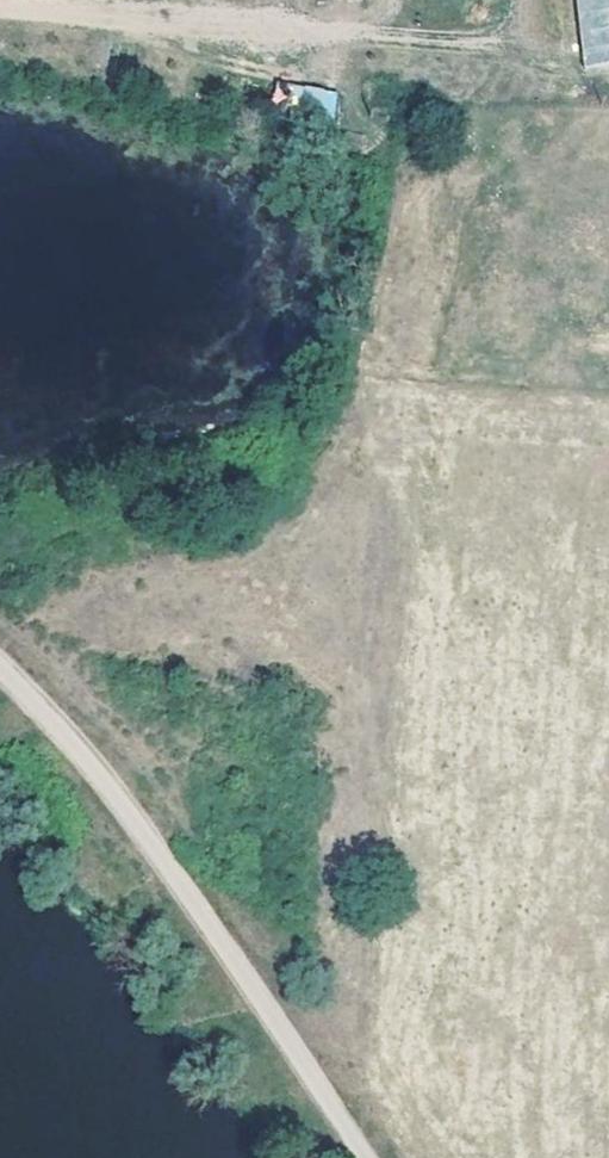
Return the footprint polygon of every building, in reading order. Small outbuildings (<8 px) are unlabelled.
[(581,66),(608,63),(608,0),(575,0),(581,66)] [(335,116),(336,87),(276,87),(275,115),(335,116)]
